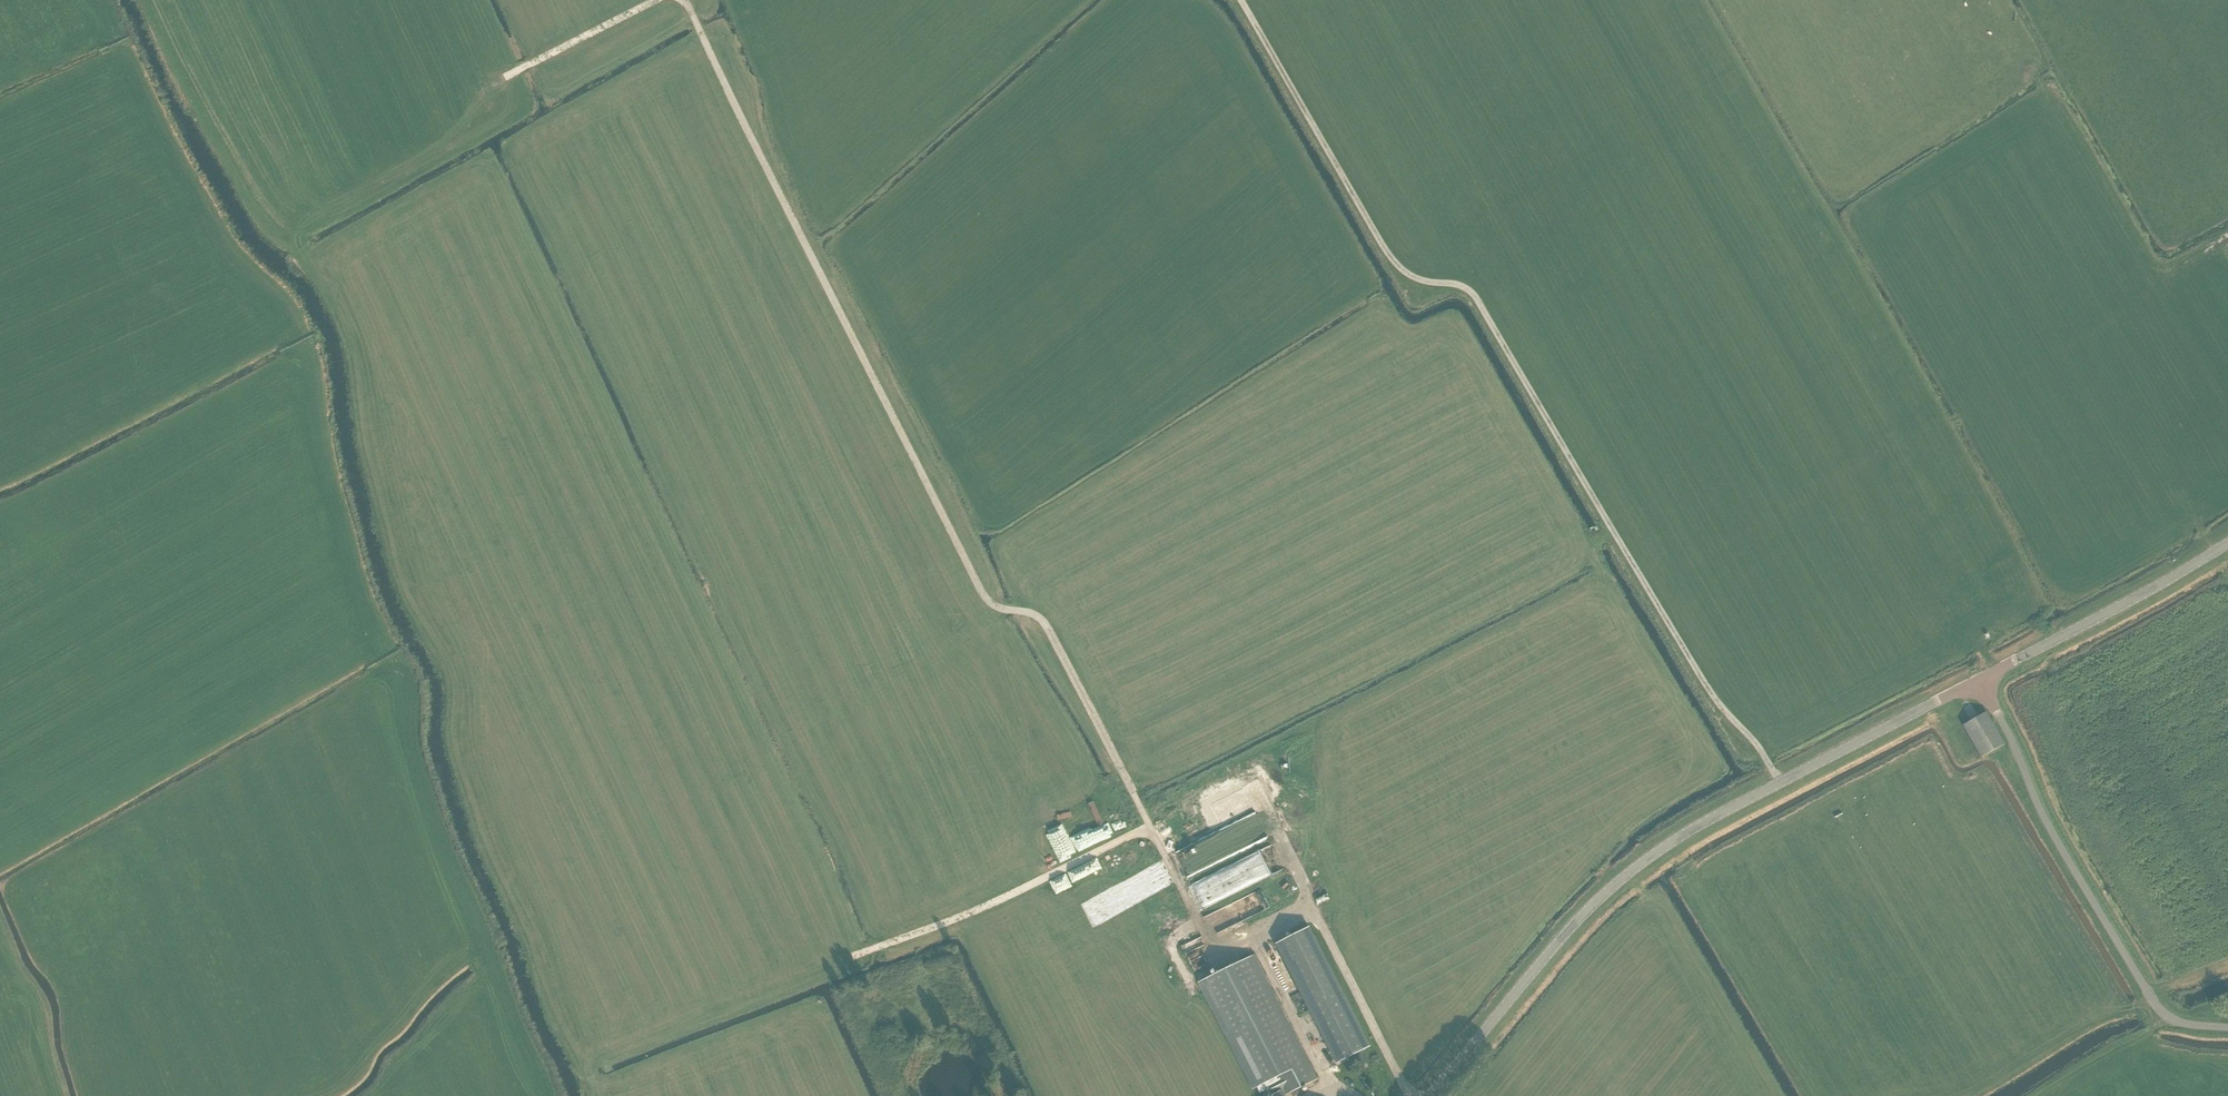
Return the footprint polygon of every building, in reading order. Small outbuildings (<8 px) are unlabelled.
[(1981,757),(2004,744),(1986,711),(1963,725),(1981,757)] [(1309,747),(1328,739),(1326,733),(1307,741),(1309,747)] [(1166,840),(1177,866),(1213,850),(1207,837),(1202,839),(1199,832),(1183,839),(1180,834),(1166,840)] [(1255,849),(1264,843),(1261,837),(1251,842),(1255,849)] [(1262,889),(1205,912),(1209,922),(1218,919),(1219,921),(1267,901),(1262,889)] [(1370,1046),(1310,926),(1275,944),(1336,1064),(1370,1046)] [(1228,932),(1230,938),(1241,934),(1238,928),(1228,932)] [(1280,1008),(1253,954),(1198,982),(1252,1089),(1257,1086),(1260,1093),(1267,1090),(1270,1095),(1268,1095),(1283,1095),(1280,1089),(1282,1088),(1285,1095),(1316,1079),(1280,1008)] [(1365,1059),(1361,1051),(1351,1056),(1355,1063),(1365,1059)]
